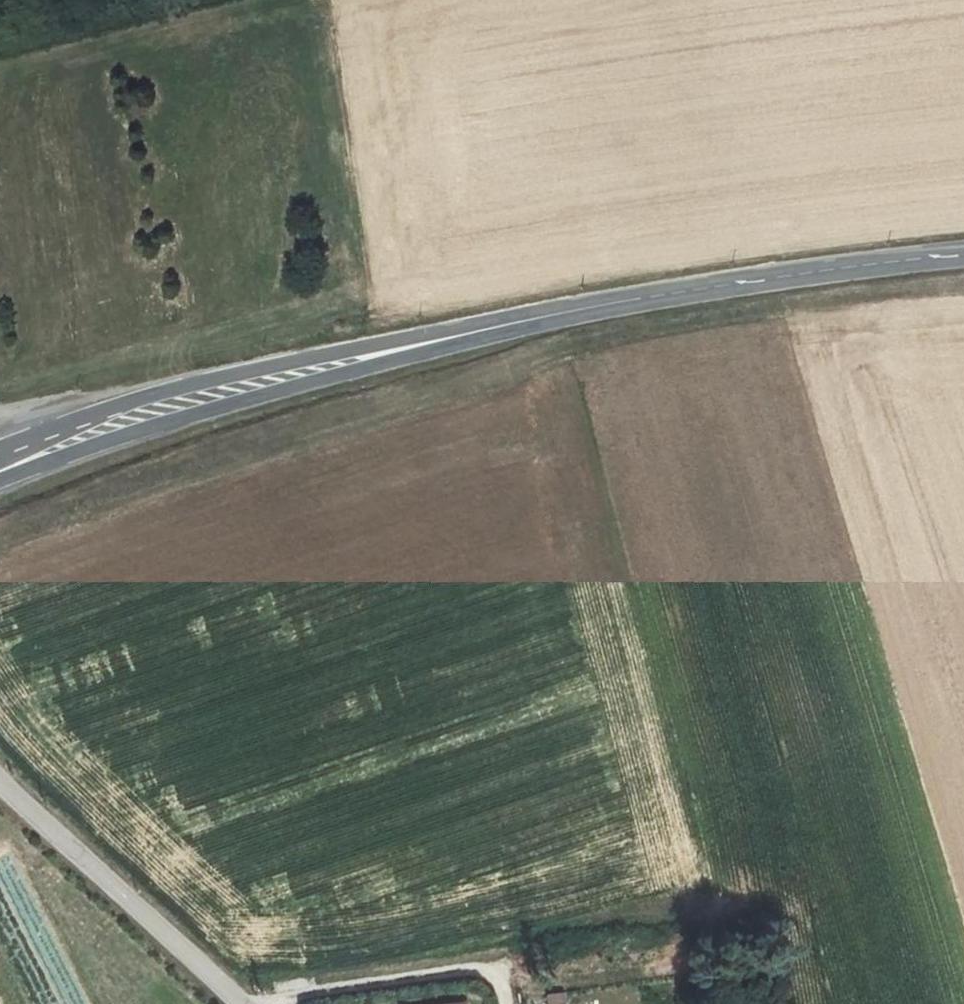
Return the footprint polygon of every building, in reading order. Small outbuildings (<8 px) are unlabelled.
[(565,992),(549,994),(550,1003),(566,1003),(565,992)]
